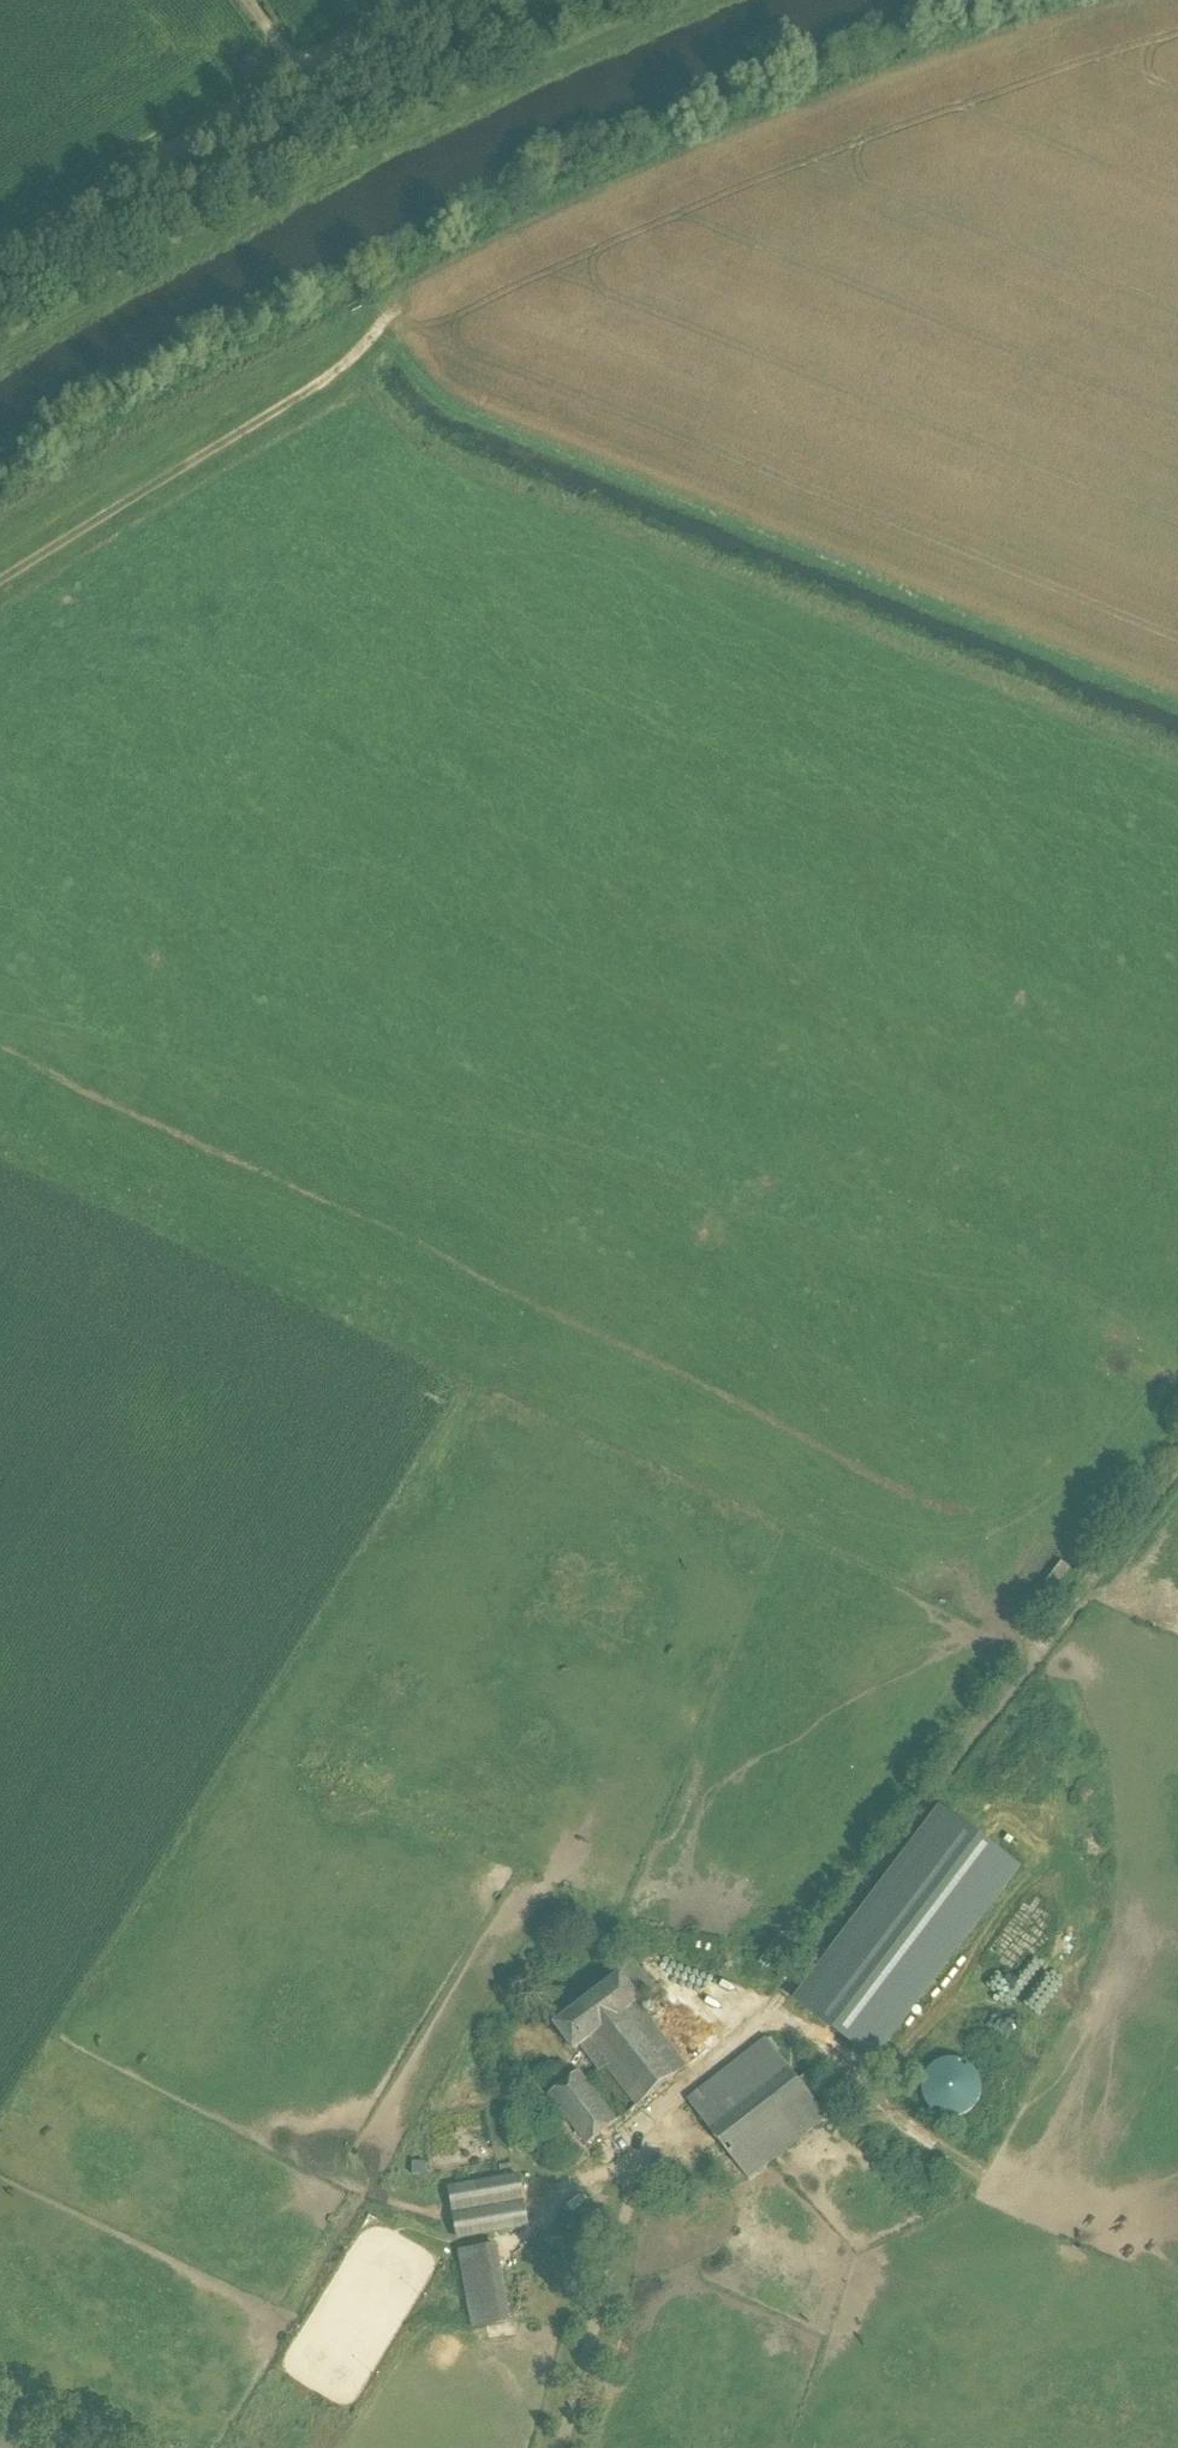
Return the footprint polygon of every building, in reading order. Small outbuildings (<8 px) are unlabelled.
[(937,1816),(802,2005),(882,2060),(1020,1866),(937,1816)] [(641,1999),(657,1988),(632,1956),(617,1968),(621,1974),(555,2023),(575,2049),(580,2045),(600,2072),(606,2067),(636,2106),(688,2065),(638,2002),(641,1999)] [(749,2179),(829,2117),(767,2036),(686,2099),(749,2179)] [(951,2117),(954,2116),(959,2116),(961,2115),(966,2113),(968,2111),(970,2110),(972,2108),(974,2106),(975,2104),(977,2102),(978,2100),(979,2097),(980,2095),(980,2092),(981,2090),(981,2087),(981,2085),(980,2082),(980,2080),(979,2077),(978,2075),(977,2073),(975,2070),(974,2068),(972,2066),(970,2065),(968,2063),(966,2062),(964,2061),(961,2060),(959,2059),(957,2058),(954,2058),(949,2058),(944,2059),(941,2060),(939,2061),(935,2063),(933,2065),(931,2066),(929,2068),(927,2070),(926,2072),(925,2075),(924,2077),(923,2080),(923,2082),(922,2085),(922,2087),(922,2090),(923,2092),(923,2095),(924,2097),(925,2100),(926,2102),(927,2104),(929,2106),(931,2108),(933,2110),(937,2113),(939,2114),(941,2115),(944,2116),(946,2116),(951,2117)] [(587,2145),(619,2119),(580,2069),(548,2094),(587,2145)] [(424,2174),(424,2161),(411,2160),(411,2174),(424,2174)] [(455,2241),(527,2227),(517,2173),(445,2186),(455,2241)] [(470,2328),(510,2321),(496,2243),(457,2249),(470,2328)]
